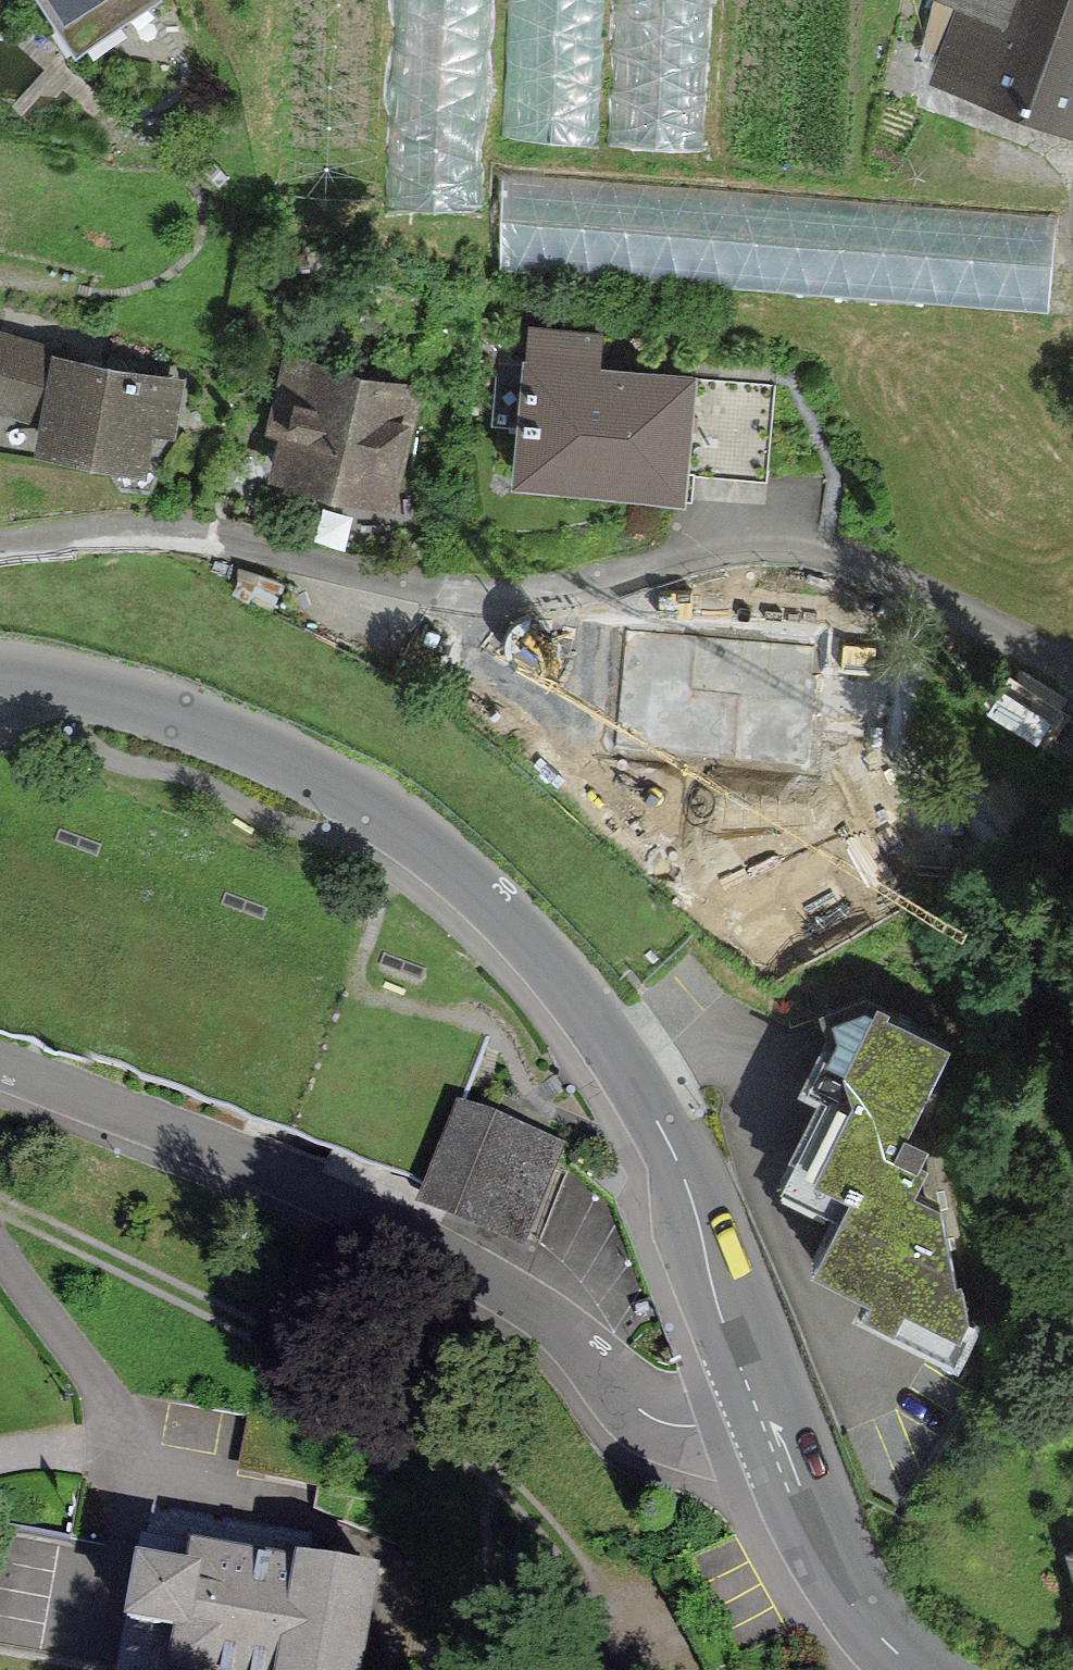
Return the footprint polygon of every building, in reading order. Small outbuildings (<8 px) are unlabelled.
[(105,43),(170,0),(76,0),(105,43)] [(311,199),(891,170),(878,0),(301,0),(311,199)] [(1072,122),(1072,0),(963,0),(936,69),(1072,122)] [(944,299),(1052,297),(1051,215),(958,216),(959,253),(943,253),(944,299)] [(551,338),(540,482),(762,499),(770,385),(615,373),(618,343),(551,338)] [(1,345),(0,353),(0,389),(75,400),(68,446),(154,459),(168,370),(1,345)] [(428,498),(436,379),(327,372),(320,492),(428,498)] [(677,628),(670,716),(840,730),(847,641),(677,628)] [(1015,1311),(974,1196),(945,1183),(971,1126),(938,1111),(972,1035),(860,986),(818,1079),(842,1089),(802,1180),(861,1206),(833,1267),(1001,1342),(1015,1311)] [(567,1144),(457,1100),(415,1205),(525,1249),(567,1144)] [(9,1638),(42,1645),(58,1576),(40,1572),(47,1539),(0,1528),(0,1669),(1,1669),(9,1638)] [(183,1549),(179,1592),(170,1669),(404,1669),(409,1622),(413,1574),(357,1568),(245,1556),(183,1549)]
